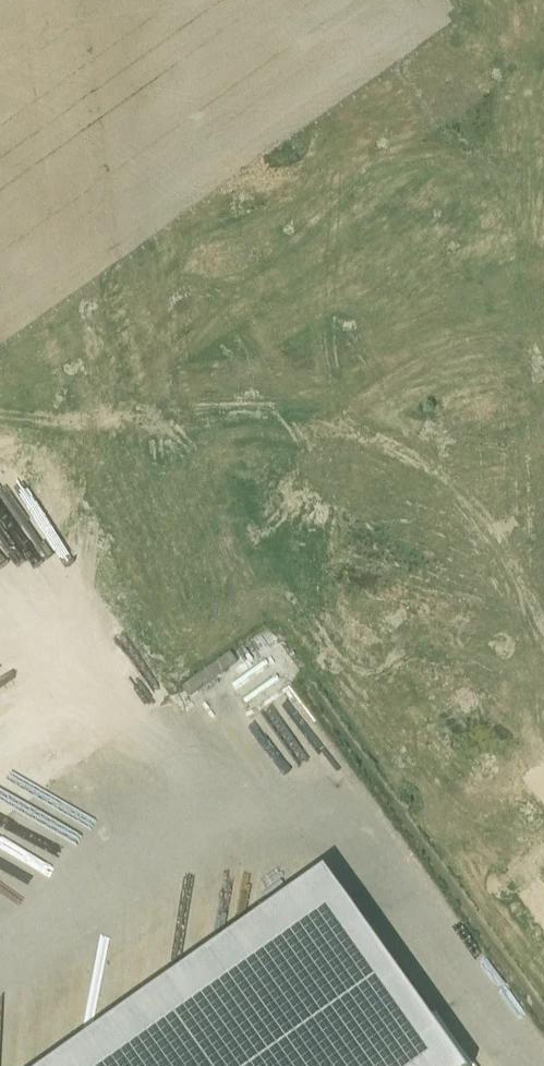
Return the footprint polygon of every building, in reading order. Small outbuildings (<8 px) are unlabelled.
[(325,877),(59,1065),(459,1065),(325,877)]
